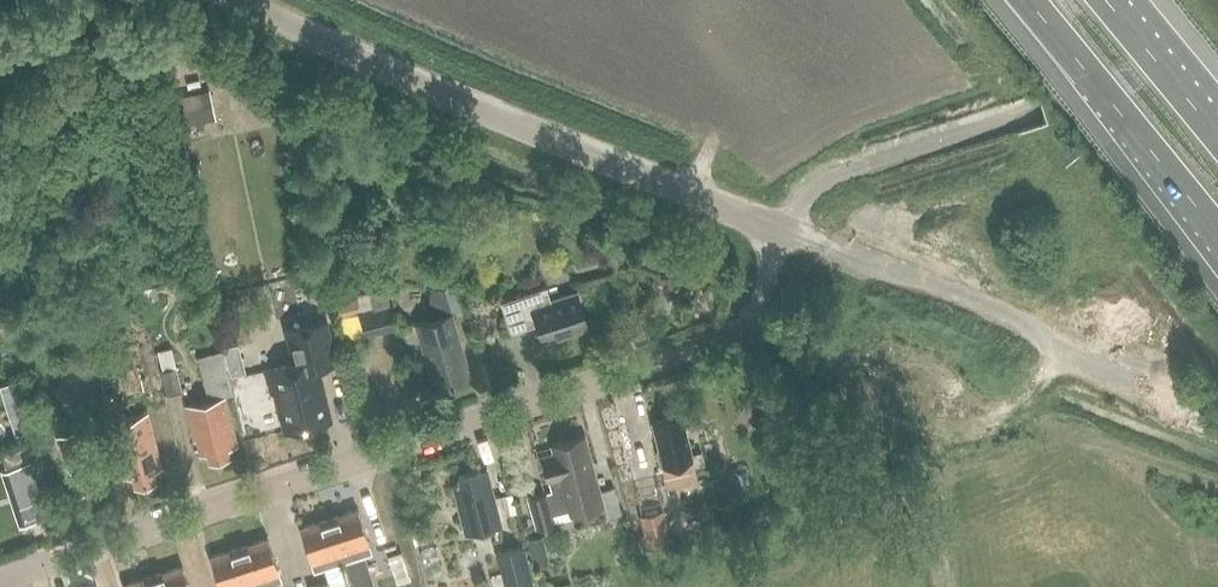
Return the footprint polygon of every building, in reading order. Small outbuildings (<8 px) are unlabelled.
[(199,93),(175,98),(181,128),(205,123),(199,93)] [(358,315),(363,337),(395,330),(384,284),(369,288),(370,294),(357,297),(357,299),(337,304),(340,320),(358,315)] [(423,312),(425,318),(450,310),(443,289),(422,287),(429,310),(423,312)] [(576,293),(551,302),(546,288),(500,303),(510,335),(537,326),(542,343),(588,328),(576,293)] [(442,385),(470,377),(451,315),(417,325),(433,381),(440,379),(442,385)] [(329,421),(316,367),(334,363),(325,322),(288,330),(296,363),(266,370),(272,393),(277,392),(279,401),(277,405),(281,420),(285,423),(286,431),(329,421)] [(228,449),(238,446),(225,397),(232,395),(221,351),(198,357),(203,376),(209,400),(186,406),(194,442),(197,441),(200,455),(207,454),(209,460),(230,455),(228,449)] [(242,362),(227,365),(230,377),(245,373),(242,362)] [(105,364),(95,367),(98,377),(107,374),(105,364)] [(174,369),(160,372),(165,396),(179,392),(174,369)] [(10,384),(0,387),(6,405),(15,402),(10,384)] [(154,472),(162,470),(147,414),(110,424),(125,479),(133,477),(135,485),(156,479),(154,472)] [(754,414),(751,425),(763,429),(767,418),(754,414)] [(682,416),(653,423),(659,451),(657,451),(661,467),(666,489),(698,481),(695,469),(682,416)] [(56,437),(64,467),(87,461),(79,431),(56,437)] [(600,492),(585,436),(551,445),(554,453),(542,456),(551,492),(528,498),(537,528),(555,523),(552,515),(569,510),(570,515),(603,506),(607,520),(621,516),(614,488),(600,492)] [(19,461),(32,457),(28,445),(2,454),(6,466),(19,461)] [(30,462),(8,470),(20,506),(42,498),(30,462)] [(465,536),(501,527),(487,470),(458,478),(460,485),(453,487),(465,536)] [(343,563),(361,557),(372,553),(358,510),(329,519),(343,563)] [(639,517),(646,549),(671,543),(663,511),(639,517)] [(329,519),(300,529),(314,572),(323,569),(338,564),(343,563),(329,519)] [(535,567),(549,564),(542,536),(528,540),(535,567)] [(271,586),(282,582),(268,539),(239,548),(251,586),(271,586)] [(522,546),(497,553),(506,586),(533,586),(522,546)] [(239,548),(210,557),(219,586),(251,586),(239,548)] [(402,553),(388,557),(392,570),(406,565),(402,553)] [(370,586),(361,557),(343,563),(351,586),(367,586),(370,586)] [(323,569),(328,585),(329,586),(346,586),(338,564),(323,569)] [(153,576),(157,586),(189,586),(182,566),(153,576)] [(124,585),(125,586),(157,586),(153,576),(124,585)]
